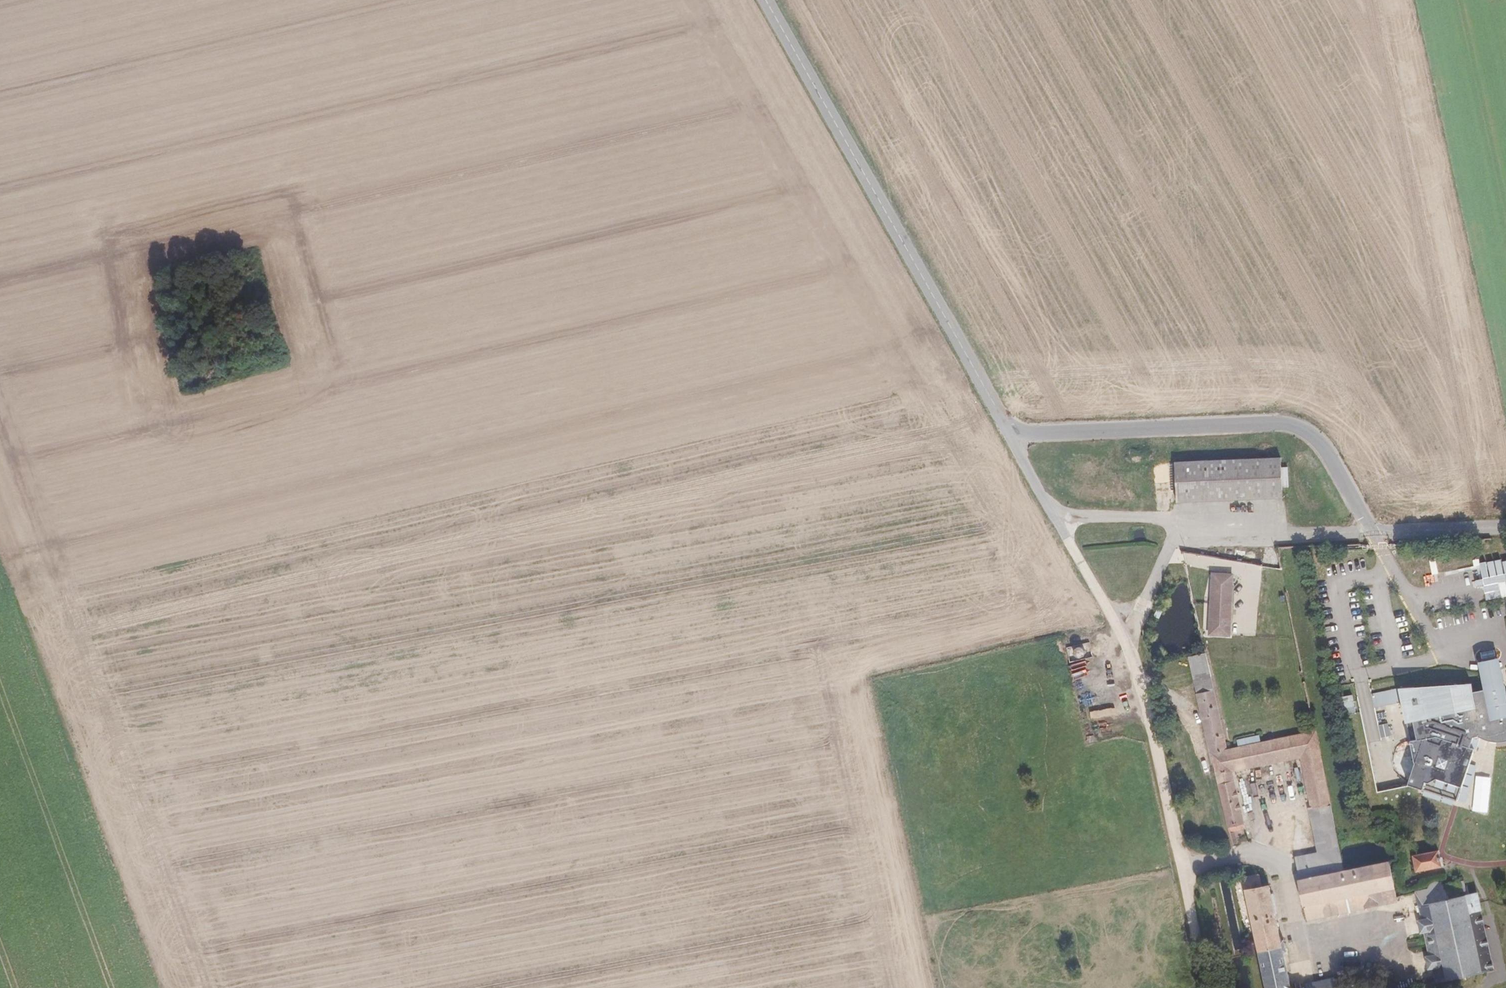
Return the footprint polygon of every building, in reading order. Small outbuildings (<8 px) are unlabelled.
[(1283,461),(1177,464),(1179,503),(1285,501),(1283,461)] [(1131,503),(1123,482),(1118,484),(1126,505),(1131,503)] [(1307,523),(1307,516),(1285,519),(1287,525),(1307,523)] [(1237,576),(1232,576),(1214,574),(1209,635),(1231,637),(1237,576)] [(1187,659),(1194,692),(1206,689),(1200,656),(1187,659)] [(1481,697),(1489,748),(1495,748),(1505,747),(1505,695),(1501,666),(1482,669),(1486,696),(1481,697)] [(1218,747),(1206,689),(1194,692),(1226,833),(1229,832),(1228,823),(1238,821),(1227,767),(1296,756),(1309,829),(1332,825),(1314,721),(1302,724),(1303,731),(1218,747)] [(1489,748),(1481,697),(1477,698),(1473,690),(1411,691),(1374,696),(1376,709),(1403,706),(1416,766),(1408,788),(1407,790),(1458,807),(1476,759),(1472,758),(1475,746),(1483,747),(1489,748)] [(1492,779),(1478,777),(1475,812),(1488,813),(1492,779)] [(1332,825),(1309,829),(1314,854),(1319,881),(1341,877),(1340,869),(1332,825)] [(1442,869),(1439,854),(1438,850),(1413,855),(1416,873),(1442,869)] [(1319,881),(1314,854),(1290,858),(1303,916),(1321,913),(1320,901),(1329,900),(1331,911),(1391,900),(1384,869),(1341,877),(1319,881)] [(1429,967),(1432,984),(1483,970),(1469,898),(1466,882),(1414,892),(1418,919),(1437,916),(1439,928),(1422,931),(1426,955),(1445,950),(1447,964),(1429,967)] [(1243,897),(1261,987),(1285,987),(1265,893),(1256,894),(1253,883),(1241,886),(1243,897)] [(1483,970),(1497,967),(1489,935),(1492,933),(1491,925),(1488,925),(1482,895),(1469,898),(1483,970)] [(1437,916),(1418,919),(1411,920),(1414,933),(1422,931),(1439,928),(1437,916)] [(1421,968),(1429,967),(1447,964),(1445,950),(1426,955),(1418,957),(1421,968)]
